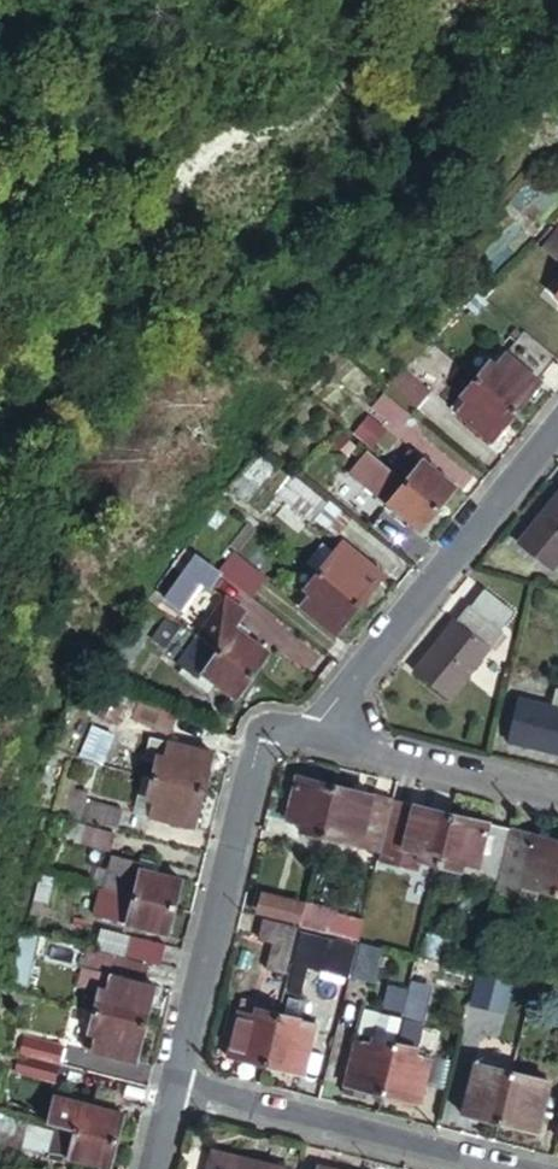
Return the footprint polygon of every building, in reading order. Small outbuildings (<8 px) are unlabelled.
[(557,225),(539,247),(549,255),(557,263),(557,226),(557,225)] [(539,247),(534,243),(512,270),(520,277),(526,269),(534,275),(549,255),(539,247)] [(534,275),(533,276),(547,288),(557,275),(557,263),(549,255),(534,275)] [(547,288),(556,295),(556,296),(557,298),(557,275),(547,288)] [(485,305),(477,297),(467,307),(475,314),(485,305)] [(523,330),(504,353),(536,379),(556,355),(523,330)] [(483,357),(470,374),(515,410),(539,381),(536,379),(504,353),(493,365),(483,357)] [(425,394),(398,371),(384,383),(414,407),(425,394)] [(515,410),(470,374),(456,390),(465,398),(455,410),(491,439),(515,410)] [(409,414),(382,393),(370,408),(396,428),(409,414)] [(366,440),(379,423),(367,414),(355,429),(366,440)] [(385,429),(379,423),(366,440),(372,445),(385,429)] [(405,479),(368,448),(350,471),(382,498),(418,528),(437,505),(405,479)] [(405,479),(437,505),(457,482),(413,448),(398,466),(408,475),(405,479)] [(312,520),(328,502),(314,491),(298,510),(308,517),(312,520)] [(518,540),(550,567),(557,557),(557,491),(518,540)] [(347,514),(330,500),(328,502),(312,520),(331,531),(347,514)] [(255,528),(246,520),(223,548),(232,555),(255,528)] [(323,543),(307,560),(317,568),(358,603),(382,574),(342,541),(334,552),(323,543)] [(222,574),(198,556),(171,580),(160,600),(175,610),(187,599),(202,581),(211,588),(222,574)] [(358,603),(317,568),(302,586),(308,592),(299,604),(333,633),(358,603)] [(308,592),(302,586),(292,599),(299,604),(308,592)] [(456,618),(416,668),(453,698),(503,632),(502,630),(515,613),(485,591),(472,608),(471,607),(460,620),(456,618)] [(200,635),(253,670),(269,647),(235,624),(246,608),(227,594),(200,635)] [(179,626),(168,618),(154,638),(165,645),(179,626)] [(200,635),(198,633),(184,652),(189,655),(180,667),(209,687),(216,677),(237,692),(253,670),(200,635)] [(130,691),(117,686),(103,716),(118,717),(130,691)] [(554,702),(518,693),(507,737),(557,749),(557,686),(554,702)] [(175,706),(140,691),(131,713),(166,727),(175,706)] [(84,751),(96,758),(109,728),(97,723),(84,751)] [(150,770),(201,782),(211,747),(149,732),(144,755),(153,756),(150,770)] [(150,770),(142,769),(133,808),(149,811),(153,796),(144,794),(150,770)] [(192,822),(201,782),(150,770),(144,794),(153,796),(149,811),(192,822)] [(321,830),(334,780),(303,771),(292,811),(272,807),(267,824),(299,832),(301,824),(321,830)] [(372,789),(334,780),(321,830),(367,841),(381,844),(392,799),(393,794),(372,789)] [(85,786),(69,781),(62,807),(114,820),(119,800),(84,791),(85,786)] [(452,809),(393,794),(392,799),(381,844),(379,851),(379,853),(415,861),(416,853),(439,859),(452,809)] [(509,823),(452,809),(439,859),(496,873),(509,823)] [(116,829),(70,817),(66,835),(112,847),(116,829)] [(509,823),(496,873),(495,880),(531,888),(533,882),(555,888),(557,874),(557,836),(509,823)] [(102,884),(172,900),(179,875),(159,871),(161,859),(141,855),(140,859),(110,852),(105,869),(102,884)] [(95,866),(91,882),(98,883),(102,884),(105,869),(95,866)] [(49,872),(38,869),(33,883),(46,886),(49,872)] [(166,926),(172,900),(102,884),(98,883),(91,908),(166,926)] [(279,904),(276,915),(296,920),(299,909),(279,904)] [(363,916),(334,908),(329,928),(359,935),(363,916)] [(294,922),(263,915),(258,934),(269,936),(263,962),(282,967),(294,922)] [(163,935),(128,927),(123,946),(158,954),(163,935)] [(299,990),(306,963),(346,972),(354,940),(301,927),(287,987),(299,990)] [(426,929),(421,951),(445,956),(450,935),(426,929)] [(29,944),(15,939),(2,979),(16,984),(29,944)] [(374,977),(382,945),(361,940),(353,972),(374,977)] [(98,985),(93,1006),(144,1018),(154,975),(142,972),(146,957),(94,943),(90,959),(96,961),(91,984),(98,985)] [(488,988),(491,975),(478,972),(473,994),(485,997),(488,988)] [(414,973),(410,991),(426,995),(430,977),(414,973)] [(507,993),(510,979),(491,975),(488,988),(507,993)] [(406,981),(387,977),(382,998),(401,1003),(406,981)] [(527,984),(510,979),(507,993),(505,1002),(522,1006),(527,984)] [(227,1049),(264,1058),(277,1005),(257,1000),(259,995),(240,991),(227,1049)] [(396,1035),(383,1087),(419,1096),(432,1044),(419,1041),(420,1035),(424,1017),(421,1017),(426,995),(410,991),(399,1035),(396,1035)] [(277,1005),(264,1058),(302,1068),(316,1015),(277,1005)] [(144,1018),(93,1006),(87,1029),(96,1031),(93,1045),(134,1055),(144,1018)] [(345,1078),(383,1087),(396,1035),(374,1029),(372,1039),(356,1036),(345,1078)] [(61,1041),(23,1031),(18,1049),(57,1058),(61,1041)] [(419,1041),(432,1044),(433,1038),(420,1035),(419,1041)] [(57,1058),(18,1049),(14,1067),(52,1076),(57,1058)] [(488,1068),(491,1058),(477,1054),(474,1065),(488,1068)] [(499,1116),(512,1063),(491,1058),(488,1068),(474,1065),(463,1107),(499,1116)] [(549,1073),(512,1063),(499,1116),(535,1126),(549,1073)] [(75,1124),(115,1134),(122,1106),(53,1089),(47,1115),(75,1122),(75,1124)] [(7,1168),(8,1168),(11,1155),(7,1153),(10,1140),(28,1145),(27,1149),(35,1150),(43,1116),(35,1114),(34,1120),(0,1111),(0,1167),(7,1168)] [(108,1163),(115,1134),(75,1124),(43,1116),(35,1150),(53,1155),(54,1149),(60,1150),(108,1163)] [(213,1147),(208,1168),(288,1168),(289,1165),(213,1147)] [(364,1168),(320,1157),(317,1168),(363,1168),(364,1168)]
